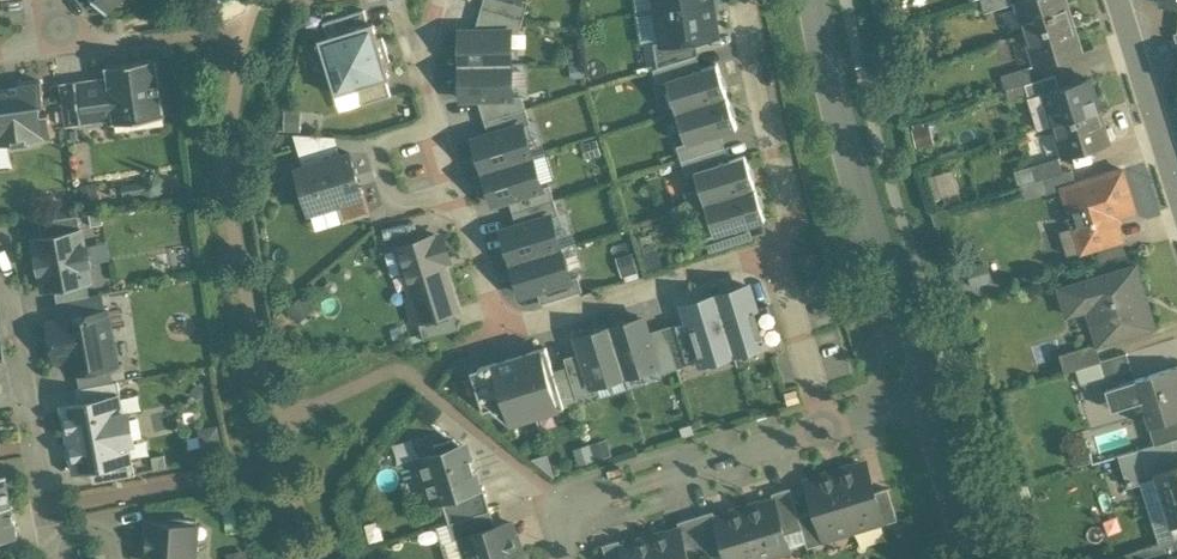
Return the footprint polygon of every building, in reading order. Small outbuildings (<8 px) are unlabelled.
[(107,12),(109,11),(108,11),(121,0),(97,0),(107,12)] [(482,7),(523,18),(528,0),(527,0),(484,0),(482,7)] [(656,9),(713,0),(655,0),(656,9)] [(656,9),(662,41),(662,43),(696,37),(719,33),(713,0),(656,9)] [(985,11),(1012,3),(1011,0),(981,0),(985,11)] [(1017,0),(1027,32),(1071,19),(1065,0),(1018,0),(1017,0)] [(523,18),(482,7),(475,30),(511,30),(511,31),(521,31),(523,18)] [(365,9),(323,22),(328,35),(369,23),(365,9)] [(1071,19),(1027,32),(1037,64),(1081,51),(1071,19)] [(328,35),(318,38),(336,94),(358,88),(358,87),(386,79),(391,78),(386,61),(379,37),(374,21),(369,23),(328,35)] [(461,30),(461,64),(512,63),(511,31),(511,30),(475,30),(461,30)] [(391,60),(383,36),(379,37),(386,61),(391,60)] [(696,37),(662,43),(662,41),(654,43),(658,67),(667,64),(697,55),(699,54),(696,37)] [(697,55),(667,64),(671,77),(701,68),(697,55)] [(157,58),(106,65),(107,76),(75,80),(81,123),(113,118),(114,122),(165,115),(157,58)] [(512,95),(512,63),(461,64),(462,98),(478,97),(512,97),(512,95)] [(671,77),(667,79),(667,80),(677,111),(727,95),(717,63),(701,68),(671,77)] [(658,67),(653,68),(658,83),(667,80),(667,79),(671,77),(667,64),(658,67)] [(1029,65),(1001,74),(1005,89),(1034,81),(1029,65)] [(1089,78),(1046,92),(1055,124),(1099,110),(1089,78)] [(386,79),(358,87),(363,103),(391,95),(386,79)] [(9,91),(8,89),(0,90),(0,143),(12,141),(12,145),(30,142),(30,139),(53,135),(49,111),(42,112),(41,103),(45,103),(41,80),(18,83),(19,90),(9,91)] [(75,80),(60,82),(66,125),(81,123),(75,80)] [(512,97),(478,97),(485,120),(526,107),(522,95),(512,95),(512,97)] [(727,95),(677,111),(686,142),(687,143),(691,142),(721,132),(737,128),(727,95)] [(526,107),(485,120),(489,134),(522,124),(523,125),(531,123),(526,107)] [(1099,110),(1055,124),(1065,156),(1109,142),(1099,110)] [(300,129),(300,111),(286,111),(286,129),(300,129)] [(489,134),(474,138),(484,170),(532,155),(523,125),(522,124),(489,134)] [(721,132),(691,142),(695,155),(700,169),(729,160),(721,132)] [(335,136),(294,134),(304,165),(340,154),(335,136)] [(691,142),(687,143),(686,142),(677,145),(682,160),(695,155),(691,142)] [(304,165),(296,167),(304,191),(305,195),(310,211),(338,203),(362,195),(359,185),(356,175),(357,175),(349,151),(340,154),(304,165)] [(532,155),(484,170),(494,202),(509,198),(542,188),(542,186),(532,155)] [(695,155),(682,160),(686,174),(695,171),(695,170),(700,169),(695,155)] [(700,169),(695,170),(695,171),(705,202),(755,187),(745,155),(729,160),(700,169)] [(1060,156),(1032,164),(1037,179),(1043,177),(1064,171),(1060,156)] [(935,172),(939,194),(961,190),(956,168),(935,172)] [(1064,171),(1043,177),(1048,193),(1064,188),(1063,186),(1077,182),(1073,168),(1064,171)] [(1077,182),(1063,186),(1064,188),(1083,250),(1124,237),(1113,201),(1131,195),(1123,168),(1077,182)] [(362,195),(338,203),(343,222),(371,213),(365,194),(362,184),(359,185),(362,195)] [(550,184),(542,186),(542,188),(509,198),(513,211),(554,199),(550,184)] [(755,187),(705,202),(714,233),(715,234),(719,233),(749,224),(765,219),(755,187)] [(554,199),(513,211),(517,225),(551,215),(551,216),(559,214),(554,199)] [(78,214),(39,220),(42,235),(81,228),(78,214)] [(517,225),(502,230),(512,262),(560,247),(551,216),(551,215),(517,225)] [(749,224),(719,233),(724,247),(754,237),(749,224)] [(42,235),(34,237),(37,255),(36,256),(37,258),(38,258),(40,268),(39,268),(39,271),(40,271),(44,289),(55,287),(87,281),(84,264),(92,263),(89,244),(84,245),(81,228),(42,235)] [(714,233),(705,236),(710,251),(724,247),(719,233),(715,234),(714,233)] [(434,239),(433,236),(399,246),(414,296),(408,298),(415,321),(418,320),(454,309),(455,309),(440,260),(449,258),(443,236),(434,239)] [(560,247),(512,262),(522,294),(537,289),(570,279),(570,278),(560,247)] [(656,250),(645,253),(649,267),(660,264),(656,250)] [(636,271),(631,253),(618,257),(624,275),(636,271)] [(1137,265),(1061,289),(1069,315),(1096,306),(1107,341),(1157,326),(1137,265)] [(570,279),(537,289),(541,303),(583,290),(578,275),(570,278),(570,279)] [(87,281),(55,287),(58,301),(90,295),(87,281)] [(747,285),(716,294),(734,353),(764,344),(765,343),(755,308),(747,285)] [(90,295),(58,301),(61,318),(104,310),(100,293),(90,295)] [(716,294),(685,304),(689,319),(702,360),(703,362),(734,353),(716,294)] [(313,306),(304,296),(288,310),(298,320),(313,306)] [(768,304),(755,308),(765,343),(764,344),(765,345),(780,340),(768,304)] [(61,318),(60,319),(60,321),(49,323),(56,359),(76,355),(79,370),(80,370),(108,364),(116,363),(110,333),(114,332),(110,309),(104,310),(61,318)] [(418,320),(424,339),(460,328),(454,309),(418,320)] [(1091,340),(1099,338),(1093,312),(1085,314),(1091,340)] [(642,317),(610,327),(625,375),(656,365),(657,365),(647,332),(642,317)] [(689,319),(665,326),(678,367),(702,360),(689,319)] [(665,326),(647,332),(657,365),(656,365),(658,373),(678,367),(665,326)] [(610,327),(578,336),(583,351),(593,385),(594,384),(625,375),(610,327)] [(1098,343),(1061,355),(1066,372),(1101,361),(1103,360),(1103,359),(1098,343)] [(554,371),(546,347),(542,348),(560,408),(564,406),(554,371)] [(542,348),(492,363),(511,422),(511,423),(560,408),(542,348)] [(583,351),(564,357),(567,367),(577,398),(597,392),(594,384),(593,385),(583,351)] [(1129,352),(1103,359),(1103,360),(1101,361),(1106,376),(1134,367),(1129,352)] [(492,363),(479,367),(491,407),(511,423),(511,422),(492,363)] [(108,364),(80,370),(83,386),(112,381),(108,364)] [(1137,378),(1152,425),(1176,417),(1176,366),(1137,378)] [(567,367),(554,371),(564,406),(578,402),(577,398),(567,367)] [(83,386),(77,388),(79,403),(117,396),(121,395),(118,380),(83,386)] [(70,437),(131,425),(129,412),(121,414),(117,396),(79,403),(64,406),(70,437)] [(131,425),(70,437),(76,469),(119,461),(129,459),(126,441),(134,440),(131,425)] [(399,462),(418,456),(412,436),(392,443),(399,462)] [(461,444),(453,438),(434,444),(437,452),(419,457),(433,502),(442,499),(478,488),(478,487),(473,472),(474,472),(470,459),(469,459),(466,447),(461,444)] [(1147,475),(1139,449),(1119,455),(1128,484),(1133,483),(1139,484),(1142,483),(1144,490),(1159,485),(1167,507),(1166,507),(1171,524),(1176,522),(1176,465),(1147,475)] [(133,458),(129,459),(119,461),(122,476),(136,474),(133,458)] [(867,464),(837,473),(854,527),(883,518),(875,491),(867,464)] [(837,473),(807,482),(815,509),(824,536),(854,527),(837,473)] [(12,505),(7,475),(0,476),(0,508),(12,505)] [(478,488),(442,499),(449,522),(491,509),(483,485),(478,487),(478,488)] [(790,487),(772,492),(775,500),(785,533),(802,528),(798,515),(790,487)] [(888,487),(875,491),(883,518),(884,523),(898,519),(888,487)] [(775,500),(745,509),(760,556),(790,547),(785,533),(775,500)] [(0,508),(0,539),(18,536),(12,505),(0,508)] [(491,509),(449,522),(454,539),(462,536),(462,535),(495,525),(491,509)] [(715,518),(726,552),(728,558),(751,558),(760,556),(745,509),(716,518),(715,518)] [(815,509),(798,515),(802,528),(808,547),(826,541),(824,536),(815,509)] [(714,510),(696,516),(709,557),(726,552),(715,518),(716,518),(714,510)] [(166,522),(148,520),(146,558),(195,558),(196,538),(190,537),(190,526),(183,517),(173,516),(166,522)] [(696,516),(678,521),(681,529),(691,558),(701,558),(709,557),(696,516)] [(462,535),(462,536),(470,558),(491,558),(519,550),(509,521),(495,525),(462,535)] [(651,538),(658,558),(691,558),(681,529),(651,538)] [(1128,552),(1130,558),(1165,558),(1176,555),(1176,537),(1128,552)] [(621,547),(625,558),(658,558),(651,538),(622,547),(621,547)] [(603,544),(607,558),(625,558),(621,547),(622,547),(619,539),(603,544)] [(491,558),(521,558),(519,550),(491,558)]
